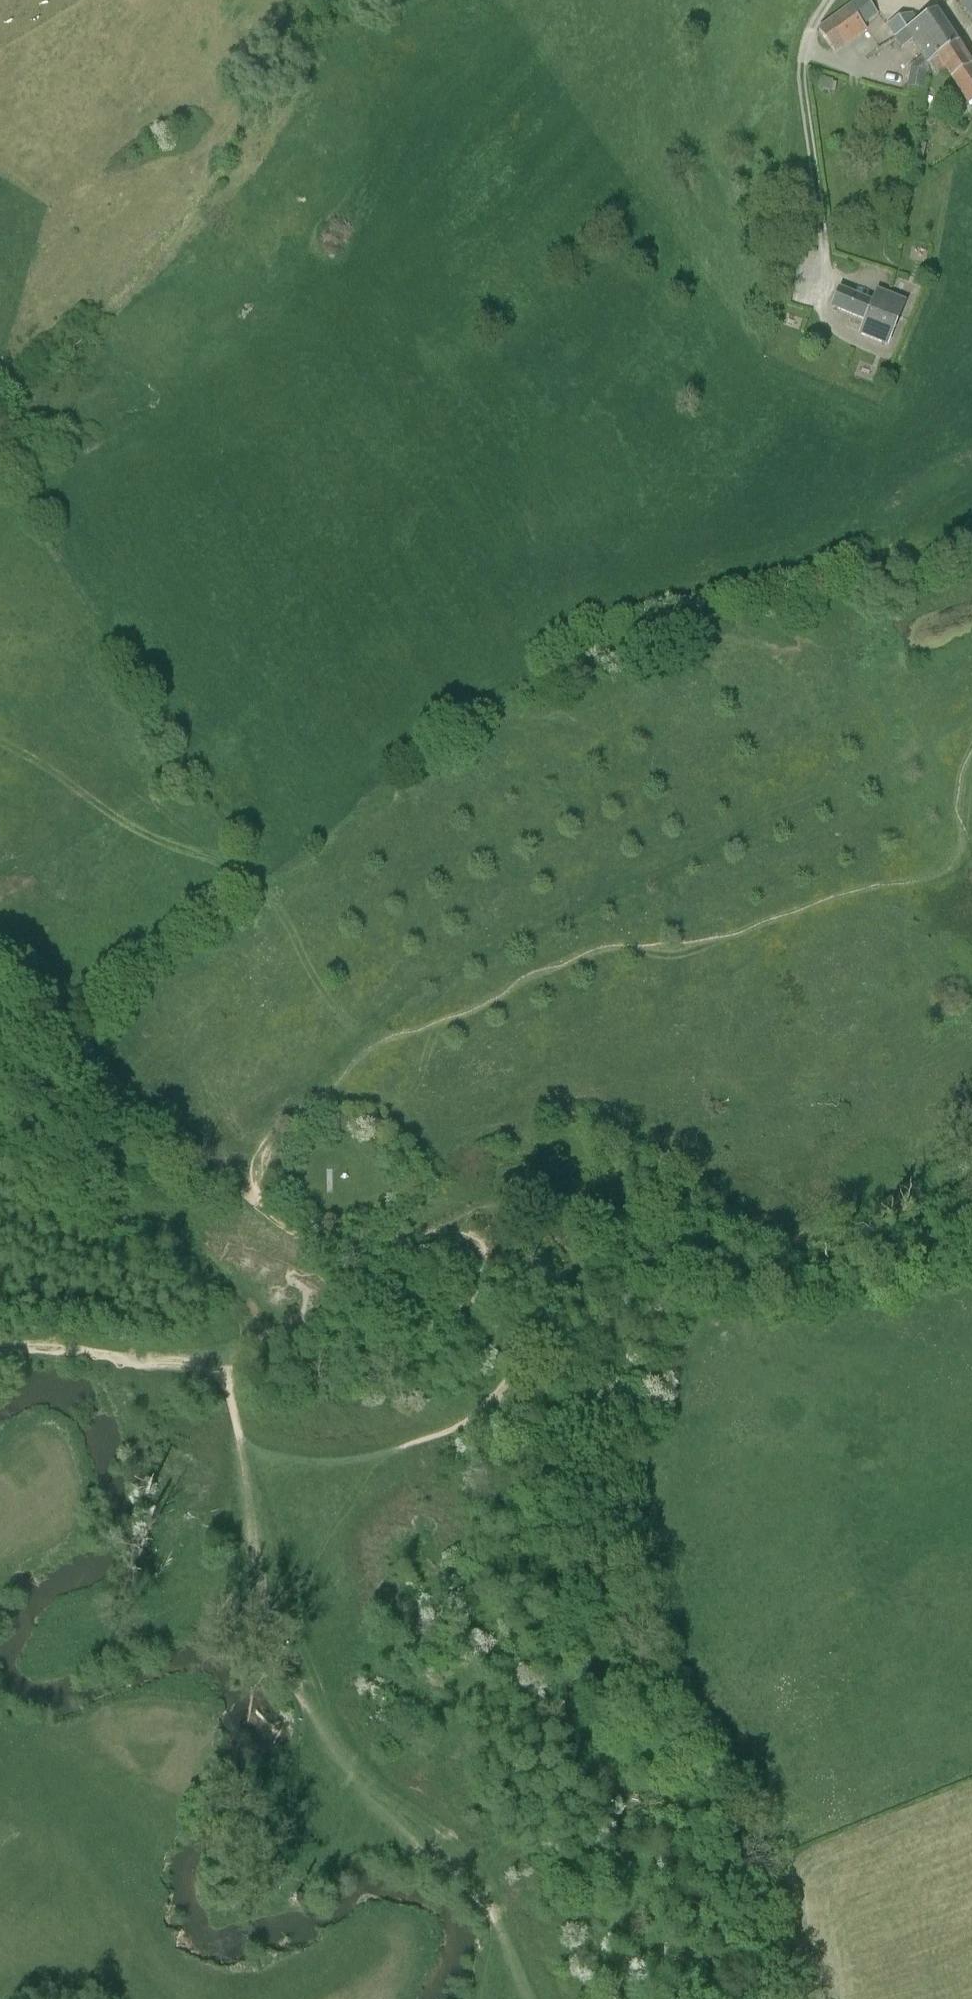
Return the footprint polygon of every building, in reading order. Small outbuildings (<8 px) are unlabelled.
[(866,0),(862,0),(818,33),(833,52),(864,28),(861,24),(876,12),(866,0)] [(971,19),(971,0),(958,0),(971,19)] [(935,12),(918,23),(896,37),(899,42),(907,36),(921,58),(911,68),(907,87),(924,90),(927,71),(929,70),(930,64),(957,44),(935,12)] [(896,37),(918,23),(912,14),(900,17),(888,25),(896,37)] [(971,105),(971,68),(957,44),(930,64),(929,70),(932,68),(937,77),(945,72),(951,81),(952,80),(969,107),(971,105)] [(836,92),(838,82),(820,78),(818,89),(836,92)] [(866,321),(873,303),(840,290),(833,306),(865,320),(866,321)] [(866,321),(865,320),(859,335),(887,347),(905,302),(878,291),(873,303),(866,321)]
